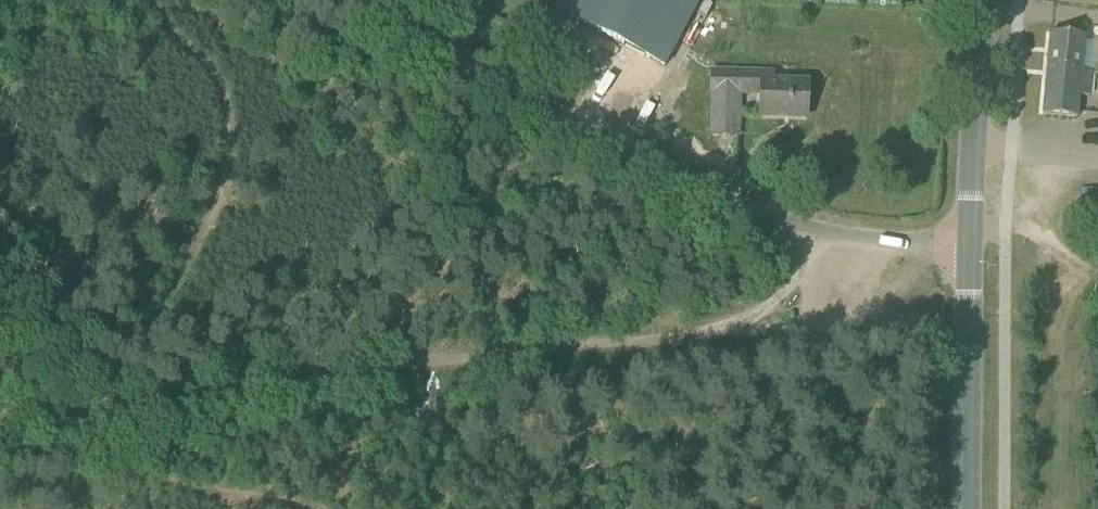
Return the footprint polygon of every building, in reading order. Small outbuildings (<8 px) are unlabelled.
[(566,17),(662,67),(697,0),(575,0),(566,17)] [(1082,69),(1085,36),(1050,32),(1042,115),(1077,118),(1079,94),(1086,95),(1088,70),(1082,69)] [(806,117),(807,83),(772,82),(772,73),(710,72),(710,92),(713,92),(711,136),(738,137),(739,93),(760,94),(760,115),(806,117)]
